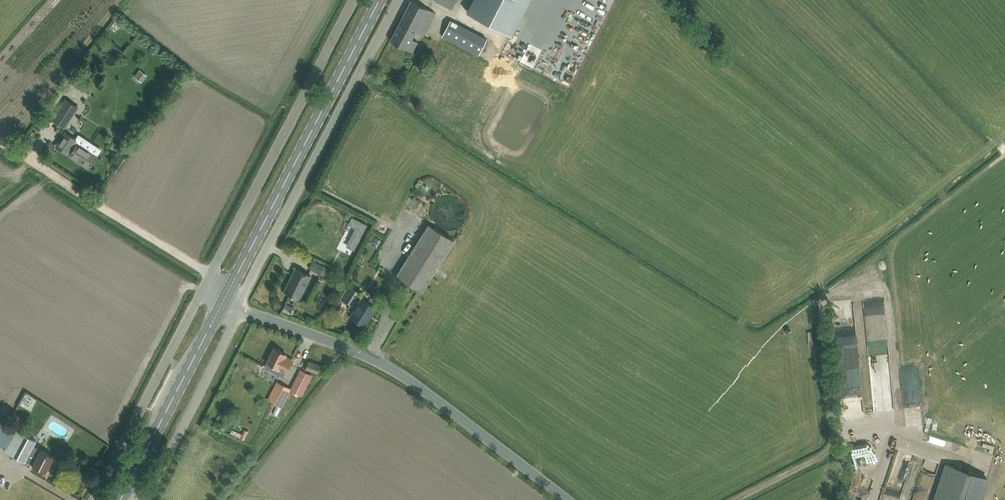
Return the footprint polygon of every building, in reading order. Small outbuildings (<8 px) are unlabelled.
[(435,12),(420,5),(411,0),(390,40),(413,52),(419,41),(413,38),(416,32),(423,35),(425,31),(435,12)] [(452,9),(457,0),(435,0),(452,9)] [(467,11),(511,35),(529,0),(473,0),(467,11)] [(451,20),(443,36),(455,43),(452,48),(460,51),(462,46),(479,55),(487,38),(451,20)] [(115,31),(127,42),(134,34),(122,24),(115,31)] [(92,79),(98,70),(88,63),(82,72),(92,79)] [(142,82),(148,75),(140,69),(134,76),(142,82)] [(65,127),(79,107),(66,98),(53,119),(65,127)] [(63,138),(57,146),(70,155),(89,167),(91,164),(92,165),(93,163),(92,163),(97,155),(75,140),(76,138),(66,132),(65,134),(63,138)] [(356,228),(346,246),(354,250),(368,224),(353,216),(349,224),(356,228)] [(454,240),(429,224),(396,276),(422,292),(454,240)] [(924,250),(917,263),(924,267),(931,254),(924,250)] [(326,276),(330,269),(313,261),(310,268),(321,273),(326,276)] [(296,268),(284,291),(300,299),(311,275),(296,268)] [(377,307),(362,298),(350,317),(365,326),(377,307)] [(286,304),(282,311),(289,314),(293,308),(286,304)] [(267,362),(265,367),(284,377),(286,371),(293,359),(286,356),(287,354),(274,347),(267,362)] [(306,368),(318,373),(321,365),(309,361),(306,368)] [(303,394),(313,375),(301,369),(291,388),(303,394)] [(282,406),(291,389),(277,381),(268,399),(282,406)] [(34,414),(41,399),(29,394),(22,408),(34,414)] [(16,413),(12,421),(20,425),(24,417),(16,413)] [(8,444),(4,451),(27,462),(37,467),(46,472),(54,456),(45,451),(41,449),(35,446),(34,446),(37,441),(30,437),(15,430),(8,444)] [(241,434),(240,437),(244,439),(248,431),(245,430),(242,435),(241,434)] [(933,499),(980,499),(987,477),(945,463),(933,499)]
